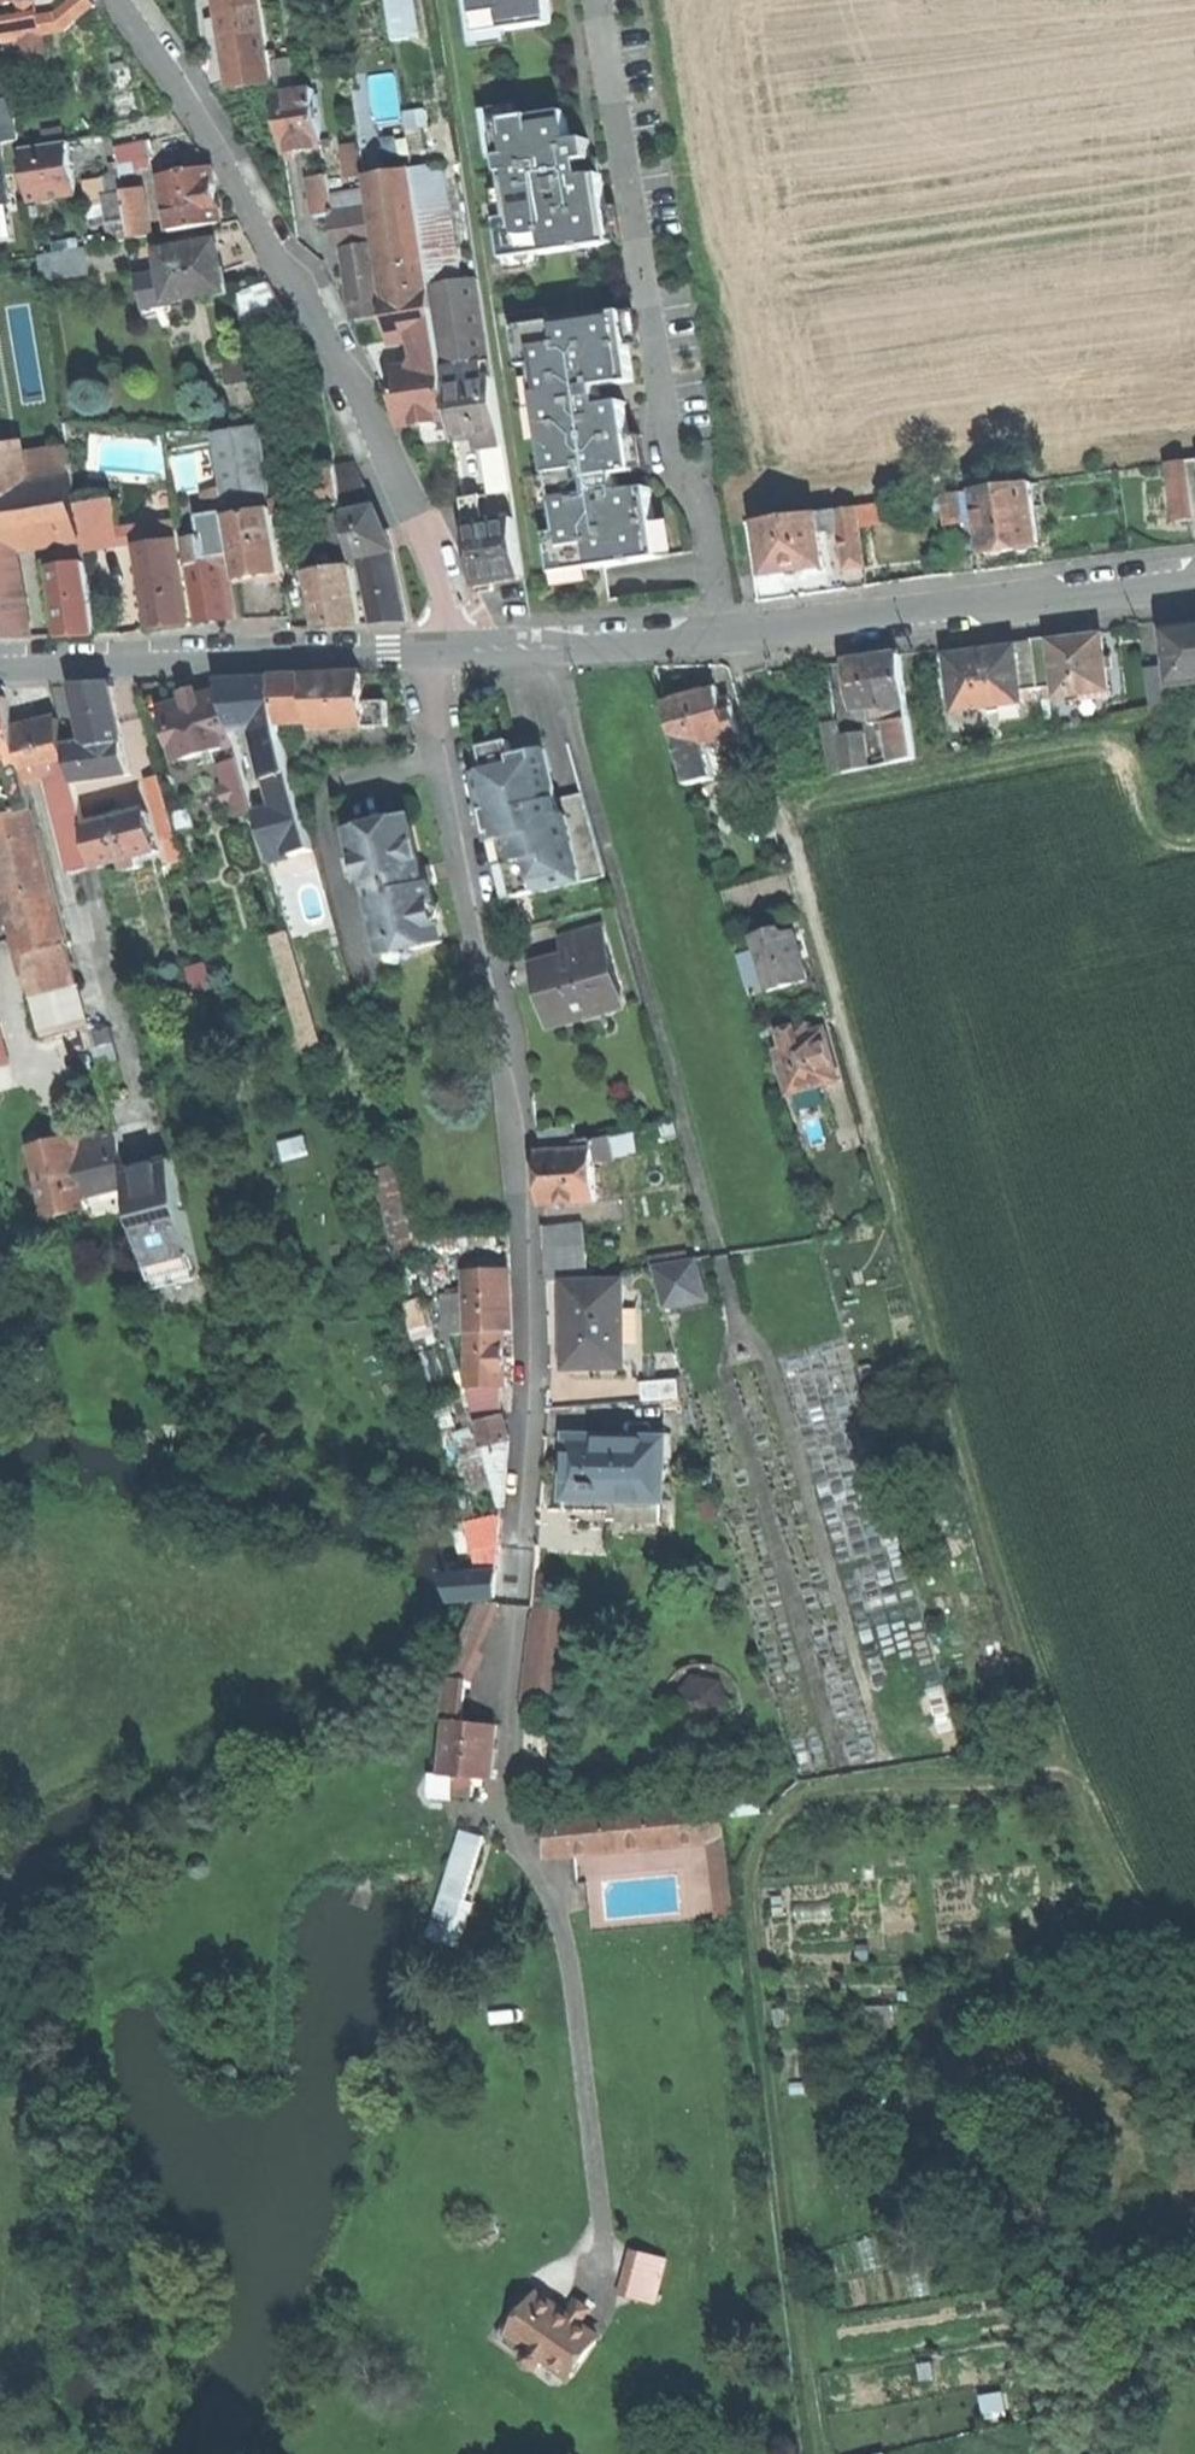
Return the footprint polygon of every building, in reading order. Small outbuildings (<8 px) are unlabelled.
[(23,19),(39,16),(37,0),(29,0),(21,1),(23,19)] [(57,14),(59,31),(96,4),(92,0),(73,0),(57,14)] [(270,52),(262,0),(221,0),(229,59),(248,56),(270,52)] [(395,39),(422,35),(417,0),(389,0),(395,39)] [(555,22),(552,0),(480,0),(485,32),(555,22)] [(57,14),(41,16),(44,34),(59,31),(57,14)] [(23,19),(2,22),(5,40),(26,37),(44,34),(41,16),(39,16),(23,19)] [(46,48),(44,34),(26,37),(28,51),(46,48)] [(278,78),(279,93),(301,90),(299,75),(278,78)] [(306,148),(325,146),(317,88),(301,90),(279,93),(287,151),(306,148)] [(21,140),(14,97),(0,99),(0,143),(21,140)] [(406,112),(408,126),(429,123),(427,109),(406,112)] [(508,258),(615,242),(610,210),(605,171),(596,172),(591,137),(573,140),(569,110),(500,121),(514,217),(502,219),(508,258)] [(31,202),(78,194),(69,140),(22,149),(31,202)] [(137,160),(154,157),(152,141),(118,146),(121,162),(137,160)] [(9,204),(0,145),(0,206),(9,204)] [(139,170),(137,160),(121,162),(122,173),(139,170)] [(444,362),(452,416),(477,412),(500,409),(481,278),(463,280),(445,162),(415,167),(433,286),(438,318),(440,333),(444,362)] [(378,243),(385,293),(433,286),(415,167),(368,174),(373,208),(378,243)] [(173,230),(223,222),(218,197),(214,169),(164,177),(173,230)] [(318,216),(335,214),(329,174),(312,177),(318,216)] [(125,190),(127,197),(129,212),(134,237),(153,234),(144,187),(125,190)] [(93,219),(111,216),(129,212),(127,197),(90,204),(93,219)] [(375,243),(378,243),(373,208),(335,214),(340,248),(348,247),(375,243)] [(115,240),(134,237),(129,212),(111,216),(115,240)] [(140,277),(145,306),(172,302),(172,299),(227,290),(223,266),(219,241),(163,251),(166,273),(140,277)] [(386,314),(375,243),(348,247),(354,291),(359,318),(386,314)] [(46,280),(92,272),(87,247),(41,255),(46,280)] [(239,293),(244,322),(285,308),(273,283),(239,293)] [(416,321),(438,318),(433,286),(385,293),(390,325),(416,321)] [(174,309),(172,302),(145,306),(146,313),(174,309)] [(665,555),(654,486),(624,490),(622,472),(620,462),(629,461),(622,410),(605,412),(604,404),(601,384),(636,378),(625,309),(519,325),(525,365),(537,363),(563,531),(552,533),(558,571),(665,555)] [(418,337),(440,333),(438,318),(416,321),(418,337)] [(404,423),(452,416),(444,362),(396,369),(400,397),(404,423)] [(238,402),(257,399),(252,366),(232,369),(238,402)] [(629,400),(604,404),(605,412),(622,410),(629,461),(620,462),(622,472),(640,469),(634,432),(629,400)] [(490,495),(513,492),(500,409),(477,412),(481,435),(490,495)] [(456,439),(481,435),(477,412),(452,416),(454,428),(456,439)] [(215,435),(223,487),(226,506),(228,515),(275,507),(274,501),(262,427),(215,435)] [(21,482),(15,443),(0,445),(0,485),(21,482)] [(46,454),(49,478),(75,474),(72,450),(46,454)] [(354,556),(364,554),(394,548),(357,461),(339,463),(345,502),(354,556)] [(320,505),(345,502),(339,463),(314,467),(320,505)] [(1167,465),(1176,524),(1192,522),(1183,463),(1167,465)] [(0,485),(0,548),(19,545),(57,539),(71,537),(85,535),(80,504),(75,474),(49,478),(21,482),(0,485)] [(1029,484),(975,492),(984,555),(1009,551),(1038,547),(1029,484)] [(207,489),(210,508),(226,506),(223,487),(207,489)] [(176,489),(115,499),(120,529),(139,526),(178,520),(181,520),(176,489)] [(946,527),(963,524),(959,493),(941,496),(946,527)] [(465,498),(470,525),(487,523),(483,496),(465,498)] [(295,497),(274,501),(275,507),(279,532),(296,529),(297,511),(295,497)] [(115,499),(80,504),(85,535),(86,544),(121,539),(120,529),(115,499)] [(885,503),(853,508),(856,526),(888,522),(885,503)] [(189,564),(191,563),(222,558),(224,566),(236,564),(228,515),(226,506),(210,508),(211,513),(214,534),(204,536),(185,539),(189,564)] [(275,507),(228,515),(236,564),(238,578),(262,574),(285,570),(283,559),(279,532),(275,507)] [(853,508),(835,510),(837,528),(843,569),(862,567),(856,526),(853,508)] [(835,510),(814,513),(817,531),(837,528),(835,510)] [(201,514),(204,536),(214,534),(211,513),(201,514)] [(814,513),(756,522),(764,575),(793,571),(822,566),(817,531),(814,513)] [(487,523),(470,525),(475,558),(480,585),(495,583),(527,578),(518,518),(487,523)] [(181,538),(178,520),(139,526),(142,544),(181,538)] [(87,552),(142,544),(139,526),(120,529),(121,539),(86,544),(87,552)] [(300,556),(296,529),(279,532),(283,559),(300,556)] [(86,544),(85,535),(71,537),(74,551),(70,552),(72,566),(89,563),(87,552),(86,544)] [(57,539),(61,568),(72,566),(70,552),(74,551),(71,537),(57,539)] [(194,622),(181,538),(142,544),(154,628),(174,625),(194,622)] [(19,545),(0,548),(0,587),(2,598),(26,595),(19,545)] [(394,548),(364,554),(378,622),(392,621),(408,620),(394,548)] [(222,558),(191,563),(200,622),(215,620),(232,617),(224,566),(222,558)] [(61,568),(56,568),(65,634),(79,634),(99,633),(89,563),(72,566),(61,568)] [(354,566),(312,571),(315,587),(318,604),(323,623),(341,623),(364,623),(354,566)] [(496,589),(495,583),(480,585),(480,591),(496,589)] [(311,606),(318,604),(315,587),(308,588),(311,606)] [(28,609),(26,595),(2,598),(4,613),(28,609)] [(33,637),(28,609),(4,613),(9,637),(33,637)] [(1194,684),(1194,627),(1168,630),(1173,666),(1176,686),(1179,686),(1194,684)] [(1063,697),(1112,690),(1105,637),(1078,641),(1056,644),(1057,647),(1062,688),(1063,697)] [(1042,691),(1062,688),(1057,647),(1036,650),(1042,691)] [(1025,702),(1024,693),(1018,652),(1018,650),(986,654),(953,658),(960,711),(1025,702)] [(1024,693),(1042,691),(1036,650),(1018,652),(1024,693)] [(873,659),(849,663),(857,710),(874,708),(892,705),(911,701),(903,654),(873,659)] [(1182,706),(1179,686),(1176,686),(1173,666),(1149,670),(1154,709),(1182,706)] [(315,727),(366,727),(365,702),(363,674),(338,675),(305,677),(313,720),(315,727)] [(281,722),(313,720),(305,677),(273,678),(281,722)] [(256,728),(281,722),(273,678),(247,679),(221,681),(224,692),(235,733),(256,728)] [(78,686),(91,748),(127,743),(113,685),(92,685),(78,686)] [(668,701),(681,749),(720,739),(741,733),(732,700),(722,702),(718,687),(691,694),(668,701)] [(238,745),(235,733),(224,692),(192,701),(167,708),(181,760),(238,745)] [(26,766),(17,730),(9,697),(0,699),(0,773),(26,766)] [(389,701),(365,702),(366,727),(389,726),(389,701)] [(914,719),(911,701),(892,705),(895,722),(914,719)] [(877,725),(895,722),(892,705),(874,708),(877,725)] [(75,873),(98,867),(88,827),(82,805),(78,787),(77,783),(69,750),(61,719),(38,725),(51,777),(75,873)] [(921,758),(914,719),(895,722),(901,761),(921,758)] [(294,773),(281,722),(256,728),(269,779),(275,778),(294,773)] [(30,782),(51,777),(38,725),(17,730),(26,766),(30,782)] [(846,772),(872,767),(864,731),(839,736),(846,772)] [(507,901),(605,877),(583,795),(559,801),(546,752),(539,753),(536,738),(508,745),(483,751),(489,775),(477,778),(507,901)] [(730,773),(720,739),(681,749),(691,783),(730,773)] [(91,748),(69,750),(77,783),(134,774),(127,743),(91,748)] [(237,814),(257,809),(256,803),(245,760),(224,766),(230,788),(222,790),(226,804),(234,802),(237,814)] [(30,782),(26,766),(0,773),(0,793),(31,785),(30,782)] [(299,792),(294,773),(275,778),(280,797),(299,792)] [(164,776),(147,781),(150,792),(153,791),(166,841),(168,840),(180,837),(164,776)] [(114,781),(78,787),(82,805),(116,799),(114,781)] [(31,785),(0,793),(0,803),(4,820),(38,812),(31,785)] [(271,862),(314,850),(299,792),(280,797),(256,803),(257,809),(271,862)] [(179,814),(183,830),(196,827),(192,810),(179,814)] [(116,820),(88,827),(98,867),(124,861),(140,857),(160,852),(150,811),(137,815),(127,817),(116,820)] [(114,813),(116,820),(127,817),(125,811),(114,813)] [(38,812),(4,820),(0,821),(0,837),(15,898),(9,899),(33,996),(80,984),(38,812)] [(410,817),(351,830),(363,883),(369,881),(386,953),(414,946),(415,950),(445,943),(436,903),(428,867),(422,868),(410,817)] [(186,861),(180,837),(168,840),(174,864),(186,861)] [(142,868),(140,857),(124,861),(126,872),(142,868)] [(755,936),(757,942),(785,934),(783,928),(755,936)] [(564,939),(570,959),(608,948),(602,929),(564,939)] [(771,990),(810,979),(804,956),(797,931),(785,934),(757,942),(771,990)] [(303,1032),(321,1027),(294,933),(276,939),(303,1032)] [(544,995),(552,1023),(623,1004),(608,948),(570,959),(537,968),(544,995)] [(779,1049),(793,1099),(841,1085),(833,1059),(827,1035),(811,1039),(807,1024),(781,1031),(786,1047),(779,1049)] [(661,1124),(664,1137),(678,1134),(675,1121),(661,1124)] [(546,1149),(573,1142),(582,1140),(578,1122),(542,1131),(546,1149)] [(72,1143),(74,1153),(120,1142),(117,1132),(72,1143)] [(86,1201),(84,1195),(81,1183),(74,1153),(72,1143),(71,1139),(52,1144),(36,1148),(51,1209),(86,1201)] [(596,1141),(597,1148),(598,1163),(616,1162),(615,1140),(596,1141)] [(573,1142),(573,1149),(597,1148),(596,1141),(573,1142)] [(74,1153),(81,1183),(127,1172),(120,1142),(74,1153)] [(546,1203),(600,1199),(600,1197),(599,1190),(598,1163),(597,1148),(573,1149),(543,1151),(544,1176),(546,1203)] [(150,1166),(127,1172),(130,1183),(156,1289),(203,1277),(175,1160),(150,1166)] [(84,1195),(130,1183),(127,1172),(81,1183),(84,1195)] [(414,1197),(389,1204),(399,1242),(424,1236),(414,1197)] [(548,1227),(549,1248),(589,1247),(588,1226),(548,1227)] [(549,1282),(589,1276),(589,1247),(549,1248),(549,1282)] [(654,1266),(666,1308),(707,1297),(696,1255),(654,1266)] [(470,1294),(471,1333),(507,1332),(514,1332),(514,1307),(512,1271),(469,1272),(470,1294)] [(569,1366),(626,1366),(625,1281),(568,1282),(568,1327),(569,1366)] [(447,1334),(471,1333),(470,1294),(446,1295),(447,1334)] [(471,1333),(473,1386),(499,1385),(509,1385),(509,1361),(507,1332),(471,1333)] [(685,1380),(678,1381),(680,1397),(690,1396),(685,1380)] [(643,1384),(644,1401),(680,1397),(678,1381),(643,1384)] [(468,1387),(478,1421),(504,1414),(506,1413),(499,1385),(473,1386),(468,1387)] [(485,1447),(504,1511),(512,1440),(508,1427),(504,1414),(478,1421),(485,1447)] [(666,1438),(569,1436),(569,1465),(568,1483),(567,1483),(566,1509),(610,1511),(610,1519),(662,1521),(663,1499),(664,1499),(666,1438)] [(276,1472),(273,1459),(251,1463),(254,1476),(276,1472)] [(475,1551),(503,1544),(504,1532),(505,1516),(470,1524),(475,1551)] [(455,1599),(499,1596),(501,1572),(471,1572),(450,1575),(455,1599)] [(538,1580),(536,1604),(547,1606),(550,1581),(538,1580)] [(479,1601),(449,1677),(469,1678),(498,1603),(479,1601)] [(526,1697),(565,1701),(574,1608),(547,1606),(536,1604),(526,1697)] [(734,1714),(720,1669),(678,1683),(692,1727),(734,1714)] [(766,1700),(775,1697),(769,1675),(760,1678),(766,1700)] [(445,1721),(451,1722),(465,1723),(469,1678),(449,1677),(445,1721)] [(465,1723),(451,1722),(446,1775),(477,1777),(495,1779),(499,1725),(480,1724),(465,1723)] [(476,1793),(477,1777),(446,1775),(444,1791),(476,1793)] [(725,1798),(726,1810),(762,1807),(761,1795),(725,1798)] [(426,1974),(444,1980),(487,1840),(469,1834),(426,1974)] [(713,1901),(733,1899),(726,1840),(707,1842),(713,1901)] [(735,1917),(733,1899),(713,1901),(715,1919),(735,1917)] [(627,2249),(622,2298),(663,2302),(668,2253),(627,2249)] [(526,2312),(538,2321),(551,2302),(539,2293),(531,2304),(526,2312)] [(569,2314),(551,2302),(538,2321),(525,2340),(540,2351),(573,2374),(600,2335),(581,2323),(569,2314)] [(575,2305),(569,2314),(581,2323),(588,2313),(575,2305)] [(512,2332),(525,2340),(538,2321),(526,2312),(512,2332)] [(542,2364),(544,2358),(540,2351),(533,2349),(527,2352),(525,2359),(528,2366),(535,2368),(542,2364)] [(1004,2410),(1002,2392),(981,2394),(983,2412),(1004,2410)]
